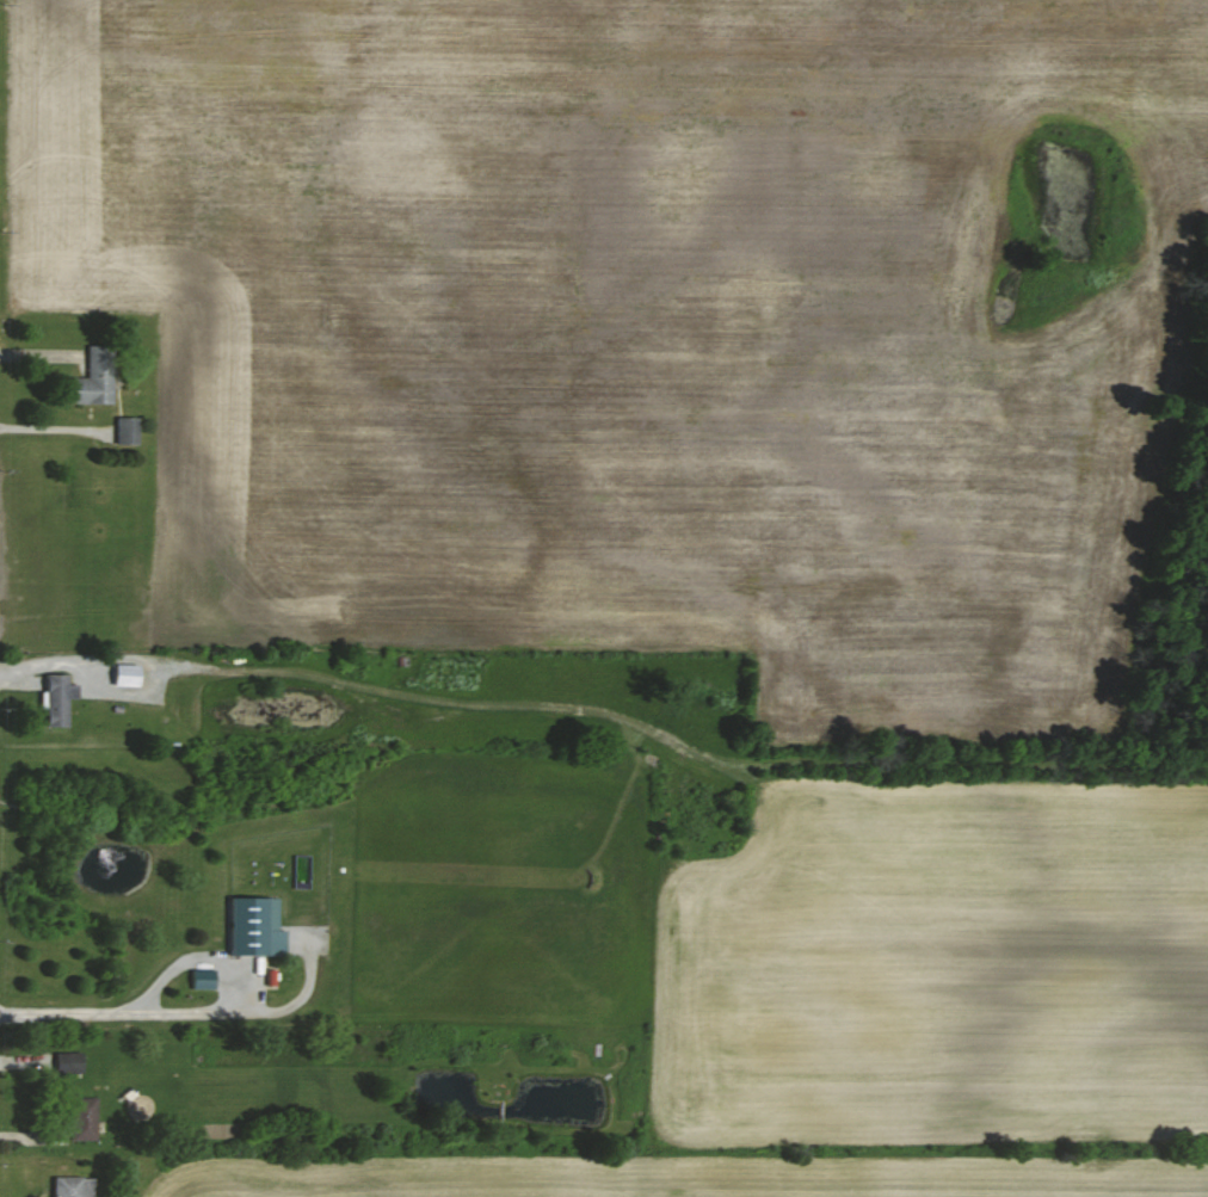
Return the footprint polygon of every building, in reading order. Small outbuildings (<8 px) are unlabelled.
[(71,404),(111,404),(112,346),(87,345),(86,377),(72,377),(71,404)] [(136,417),(115,418),(115,445),(137,444),(136,417)] [(45,673),(44,725),(67,725),(67,697),(76,697),(76,683),(67,683),(67,673),(45,673)] [(278,897),(229,896),(228,953),(283,954),(284,929),(278,929),(278,897)] [(191,988),(213,988),(214,969),(192,968),(191,988)] [(81,1072),(82,1052),(56,1051),(55,1071),(81,1072)] [(97,1138),(95,1096),(71,1097),(72,1139),(97,1138)] [(53,1196),(92,1196),(92,1176),(53,1177),(53,1196)]
